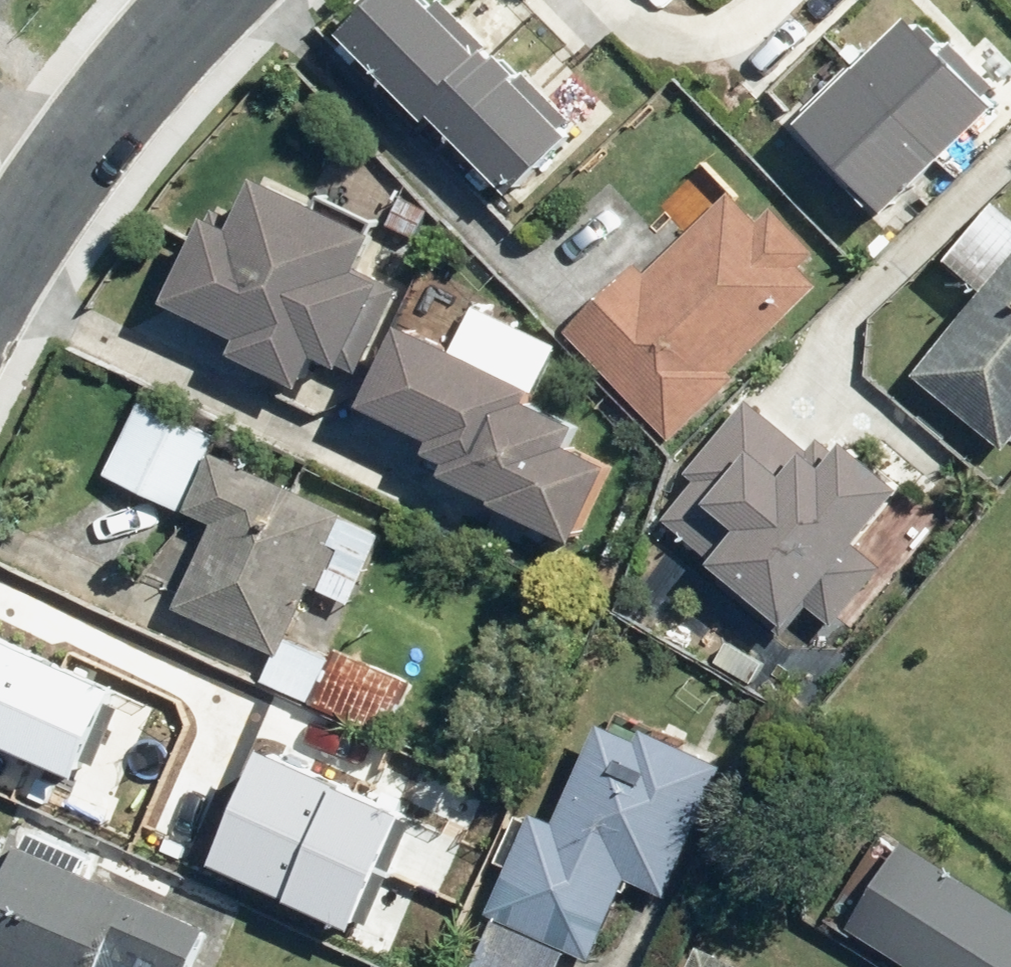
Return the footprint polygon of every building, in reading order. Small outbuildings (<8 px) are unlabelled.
[(331,44),(488,209),(554,146),(416,0),(378,0),(331,44)] [(894,208),(1004,100),(929,24),(818,131),(894,208)] [(224,209),(186,291),(260,325),(249,348),(317,379),(329,353),(366,370),(409,279),(375,263),(392,226),(274,171),(251,221),(224,209)] [(642,262),(572,329),(673,434),(829,284),(812,266),(830,249),(784,201),(769,214),(742,186),(652,272),(642,262)] [(960,256),(997,287),(927,371),(1010,441),(1010,199),(1009,197),(960,256)] [(598,421),(542,397),(568,337),(480,299),(465,335),(415,314),(378,400),(449,430),(435,463),(593,530),(626,454),(590,439),(598,421)] [(705,481),(673,514),(797,630),(819,606),(840,626),(896,567),(869,540),(925,481),(870,429),(848,453),(830,435),(819,446),(760,391),(689,466),(705,481)] [(223,449),(230,433),(147,397),(112,477),(195,513),(199,504),(223,449)] [(393,521),(223,449),(199,504),(226,516),(188,604),(296,651),(324,587),(358,601),(393,521)] [(0,630),(0,737),(87,775),(127,687),(0,630)] [(390,677),(335,653),(315,698),(370,723),(390,677)] [(506,910),(481,966),(570,966),(577,951),(598,960),(635,876),(675,893),(735,756),(617,705),(569,815),(531,798),(505,860),(515,864),(497,906),(506,910)] [(273,748),(246,807),(388,871),(415,812),(273,748)] [(388,871),(246,807),(220,864),(362,928),(388,871)] [(839,904),(937,966),(1010,966),(1010,896),(892,820),(839,904)] [(37,838),(0,919),(0,953),(30,966),(202,966),(222,923),(37,838)] [(720,934),(703,966),(784,966),(720,934)]
